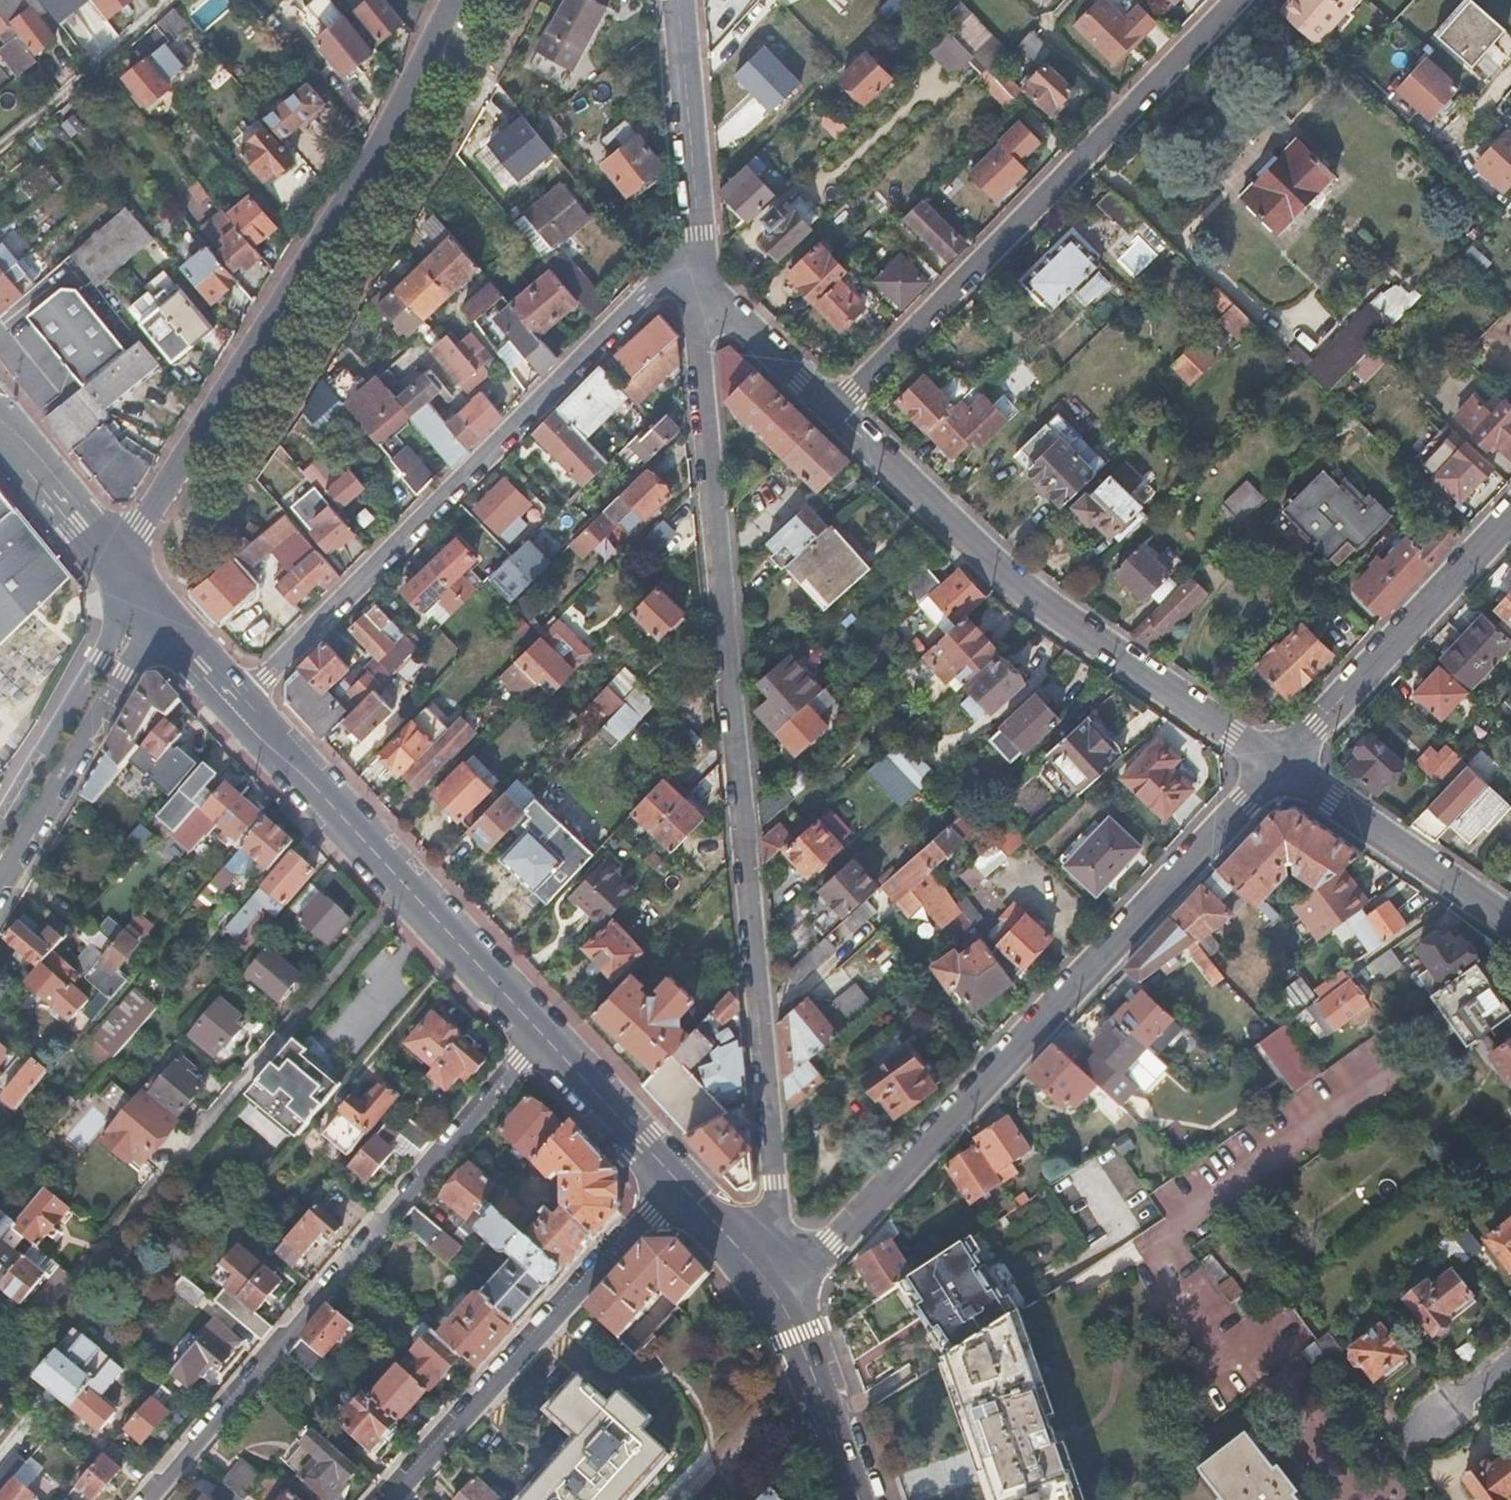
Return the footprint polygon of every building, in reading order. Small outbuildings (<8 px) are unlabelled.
[(2,13),(11,25),(13,28),(17,24),(37,52),(56,38),(28,0),(20,0),(2,13)] [(89,0),(60,0),(58,1),(80,30),(100,14),(89,0)] [(110,15),(130,0),(98,0),(110,15)] [(359,9),(381,38),(404,19),(388,0),(369,0),(359,9)] [(611,7),(599,0),(567,0),(540,49),(578,69),(611,7)] [(939,19),(958,0),(921,0),(939,19)] [(999,66),(1011,53),(961,0),(958,0),(939,19),(950,30),(972,53),(985,67),(991,73),(999,66)] [(1157,21),(1136,2),(1123,16),(1105,0),(1095,0),(1073,24),(1113,60),(1130,42),(1134,45),(1157,21)] [(1282,14),(1315,42),(1352,0),(1295,0),(1282,14)] [(1473,0),(1472,0),(1438,38),(1471,69),(1505,29),(1473,0)] [(194,29),(175,7),(128,50),(130,53),(135,49),(145,62),(127,77),(149,103),(191,69),(190,66),(194,62),(186,51),(180,55),(174,47),(194,29)] [(2,13),(0,14),(0,32),(11,25),(2,13)] [(373,49),(346,15),(318,37),(346,72),(373,49)] [(1050,49),(1030,29),(1018,41),(1039,61),(1050,49)] [(953,72),(972,53),(950,30),(930,48),(953,72)] [(37,62),(18,35),(0,49),(19,76),(37,62)] [(1117,63),(1134,45),(1130,42),(1113,60),(1117,63)] [(803,82),(761,43),(733,72),(776,112),(803,82)] [(891,77),(868,51),(842,76),(865,101),(891,77)] [(1051,112),(1072,89),(1046,64),(1023,87),(1051,112)] [(1411,90),(1393,112),(1411,128),(1425,113),(1438,124),(1446,114),(1456,103),(1465,92),(1432,65),(1418,81),(1415,79),(1407,88),(1411,90)] [(991,73),(1013,95),(1020,88),(999,66),(991,73)] [(1003,120),(1021,103),(1013,95),(991,73),(985,67),(977,75),(1004,104),(996,112),(1003,120)] [(266,117),(284,138),(326,102),(309,82),(269,115),(266,117)] [(258,91),(252,95),(263,108),(268,103),(258,91)] [(1461,108),(1456,103),(1446,114),(1452,118),(1459,110),(1461,108)] [(538,131),(535,127),(516,104),(499,118),(513,135),(518,132),(526,142),(538,131)] [(848,126),(830,107),(818,119),(835,138),(848,126)] [(73,112),(59,122),(70,136),(84,126),(73,112)] [(567,137),(551,115),(535,127),(538,131),(553,148),(567,137)] [(663,165),(627,119),(600,141),(606,150),(610,147),(614,152),(603,162),(628,193),(663,165)] [(1002,143),(971,172),(995,197),(1026,168),(1019,160),(1040,141),(1020,120),(999,140),(1002,143)] [(294,161),(267,129),(239,150),(268,183),(294,161)] [(1479,162),(1507,187),(1510,182),(1510,140),(1504,134),(1479,162)] [(1294,140),(1242,197),(1280,233),(1334,177),(1294,140)] [(728,196),(749,220),(775,196),(770,190),(753,172),(728,196)] [(770,190),(775,196),(794,177),(789,172),(770,190)] [(210,194),(199,181),(191,188),(202,201),(210,194)] [(556,251),(559,248),(592,219),(562,182),(524,213),(556,251)] [(1145,221),(1110,189),(1099,203),(1132,234),(1145,221)] [(273,223),(251,195),(228,215),(237,226),(255,247),(267,236),(264,231),(273,223)] [(799,195),(789,204),(808,224),(817,214),(799,195)] [(965,241),(922,198),(906,215),(948,258),(965,241)] [(847,201),(828,219),(838,228),(856,210),(847,201)] [(808,224),(789,204),(788,202),(777,211),(774,210),(767,218),(770,220),(776,228),(769,234),(764,239),(778,255),(810,225),(808,224)] [(127,205),(99,229),(125,260),(152,236),(127,205)] [(482,268),(436,215),(424,226),(441,245),(400,284),(396,280),(391,284),(388,281),(381,287),(385,291),(375,301),(410,335),(482,268)] [(776,228),(770,220),(765,225),(765,230),(769,234),(776,228)] [(1130,236),(1165,270),(1180,255),(1145,221),(1132,234),(1130,236)] [(248,268),(262,256),(255,247),(237,226),(223,237),(225,241),(219,246),(236,267),(242,262),(248,268)] [(99,229),(72,253),(97,283),(125,260),(99,229)] [(1053,311),(1102,264),(1071,234),(1022,283),(1053,311)] [(789,273),(816,301),(848,270),(821,242),(789,273)] [(7,272),(10,269),(19,261),(5,243),(0,247),(0,277),(7,272)] [(239,280),(209,244),(185,266),(214,300),(239,280)] [(554,269),(568,259),(559,248),(556,251),(546,259),(554,269)] [(903,305),(936,270),(917,251),(909,260),(902,254),(877,279),(903,305)] [(851,268),(859,276),(868,266),(860,258),(851,268)] [(597,319),(609,307),(568,259),(554,269),(581,300),(597,319)] [(871,309),(881,299),(859,276),(851,268),(848,270),(816,301),(842,328),(867,305),(871,309)] [(7,272),(14,282),(17,278),(10,269),(7,272)] [(559,318),(581,300),(554,269),(552,271),(533,287),(559,318)] [(0,277),(0,309),(21,292),(14,282),(7,272),(0,277)] [(1100,273),(1074,297),(1088,312),(1114,287),(1100,273)] [(505,295),(494,282),(465,308),(475,321),(505,295)] [(29,313),(87,383),(127,350),(79,291),(65,285),(29,313)] [(559,318),(533,287),(513,304),(539,335),(559,318)] [(1235,305),(1216,288),(1207,298),(1225,315),(1235,305)] [(181,289),(162,305),(190,338),(197,332),(201,337),(213,327),(181,289)] [(162,305),(150,291),(130,308),(173,361),(185,351),(181,345),(190,338),(162,305)] [(544,373),(559,357),(539,335),(513,304),(497,318),(512,335),(506,340),(519,356),(526,350),(544,373)] [(1235,305),(1225,315),(1243,332),(1253,322),(1235,305)] [(629,378),(621,386),(624,389),(678,337),(678,335),(660,315),(617,352),(616,353),(623,361),(635,373),(629,378)] [(1225,315),(1197,343),(1215,359),(1243,332),(1225,315)] [(452,331),(447,335),(456,345),(460,341),(452,331)] [(190,338),(194,343),(201,337),(197,332),(190,338)] [(456,345),(447,335),(429,349),(467,393),(489,375),(482,367),(491,358),(470,333),(460,341),(456,345)] [(624,389),(631,396),(639,404),(681,366),(678,337),(624,389)] [(1315,357),(1303,369),(1329,393),(1373,348),(1359,337),(1329,368),(1315,357)] [(87,383),(47,416),(116,501),(130,500),(153,463),(123,447),(106,423),(113,418),(104,406),(160,361),(141,338),(127,350),(87,383)] [(185,351),(194,343),(190,338),(181,345),(185,351)] [(1197,343),(1182,357),(1198,374),(1215,359),(1197,343)] [(716,353),(722,408),(726,401),(749,423),(751,421),(766,436),(766,439),(784,457),(815,427),(776,390),(730,345),(716,353)] [(324,378),(351,410),(404,473),(402,475),(419,496),(434,481),(436,480),(433,477),(393,430),(412,416),(455,467),(456,467),(471,452),(469,448),(483,434),(462,412),(449,424),(441,415),(430,403),(440,393),(447,400),(453,396),(431,368),(393,394),(387,385),(412,366),(403,353),(360,385),(343,364),(324,378)] [(1182,357),(1172,366),(1190,383),(1198,374),(1182,357)] [(618,366),(629,378),(635,373),(623,361),(618,366)] [(603,367),(560,409),(588,438),(631,396),(624,389),(621,386),(603,367)] [(303,412),(304,413),(322,434),(351,410),(324,378),(323,377),(303,412)] [(899,402),(929,433),(954,407),(924,377),(899,402)] [(954,407),(929,433),(952,457),(984,427),(966,410),(981,395),(974,387),(954,407)] [(472,399),(474,401),(494,423),(502,415),(481,391),(472,399)] [(474,401),(462,412),(483,434),(494,423),(474,401)] [(1510,457),(1510,410),(1504,404),(1474,436),(1488,448),(1493,443),(1510,458),(1510,457)] [(532,433),(534,434),(576,477),(585,486),(610,462),(588,438),(560,409),(558,407),(532,433)] [(642,436),(657,453),(682,428),(668,413),(642,436)] [(1059,416),(1016,458),(1045,487),(1088,445),(1080,437),(1069,447),(1060,438),(1071,428),(1059,416)] [(815,427),(784,457),(810,482),(807,486),(815,494),(849,460),(832,444),(815,427)] [(326,439),(297,464),(323,495),(328,491),(336,483),(331,476),(341,469),(346,476),(352,470),(326,439)] [(1460,502),(1493,468),(1467,444),(1457,455),(1449,447),(1438,459),(1445,467),(1435,477),(1460,502)] [(1088,445),(1045,487),(1063,505),(1095,474),(1085,465),(1097,453),(1088,445)] [(1085,465),(1095,474),(1106,463),(1097,453),(1085,465)] [(336,483),(328,491),(348,514),(372,494),(352,470),(346,476),(341,469),(331,476),(336,483)] [(648,469),(608,508),(573,542),(586,554),(620,521),(619,521),(630,511),(628,508),(635,503),(648,516),(670,492),(648,469)] [(1287,507),(1277,516),(1307,544),(1308,547),(1312,543),(1330,560),(1348,542),(1356,551),(1392,516),(1350,475),(1339,486),(1323,470),(1300,494),(1297,492),(1285,505),(1287,507)] [(1118,528),(1128,538),(1143,524),(1149,519),(1139,508),(1140,505),(1110,476),(1092,495),(1088,494),(1075,507),(1091,522),(1094,520),(1110,536),(1118,528)] [(585,486),(576,477),(561,491),(571,500),(581,490),(585,486)] [(556,514),(537,495),(529,502),(505,479),(476,508),(501,534),(521,516),(530,507),(547,523),(556,514)] [(1243,519),(1262,500),(1248,487),(1229,505),(1243,519)] [(581,490),(571,500),(582,512),(593,502),(581,490)] [(0,491),(0,645),(33,613),(38,608),(70,576),(0,491)] [(341,547),(356,533),(331,504),(316,516),(322,524),(314,531),(330,549),(337,543),(341,547)] [(266,517),(272,524),(286,512),(280,505),(266,517)] [(807,505),(789,522),(796,530),(785,540),(799,554),(828,528),(813,512),(809,507),(807,505)] [(237,553),(190,592),(214,619),(237,600),(254,585),(241,572),(257,559),(270,575),(279,586),(319,551),(286,512),(272,524),(269,526),(253,540),(237,553)] [(308,523),(314,531),(322,524),(316,516),(308,523)] [(521,516),(501,534),(509,542),(527,523),(521,516)] [(1413,544),(1433,563),(1444,552),(1459,536),(1438,517),(1413,544)] [(678,531),(667,519),(643,540),(655,553),(678,531)] [(243,535),(253,540),(269,526),(251,522),(243,535)] [(799,554),(786,567),(824,609),(871,567),(831,525),(828,528),(799,554)] [(234,550),(237,553),(253,540),(243,535),(234,550)] [(1357,591),(1384,616),(1402,596),(1417,579),(1424,572),(1433,563),(1413,544),(1406,538),(1384,562),(1379,557),(1371,564),(1377,569),(1357,591)] [(460,540),(433,565),(467,600),(479,589),(463,573),(477,558),(460,540)] [(1176,555),(1167,546),(1153,558),(1142,547),(1115,573),(1143,602),(1183,562),(1176,555)] [(319,580),(328,590),(341,577),(319,551),(279,586),(279,587),(295,603),(319,580)] [(518,551),(514,555),(491,577),(512,601),(530,583),(520,572),(530,563),(518,551)] [(467,600),(433,565),(406,591),(427,613),(438,602),(446,595),(458,609),(467,600)] [(971,583),(958,569),(930,594),(957,624),(966,616),(986,598),(971,583)] [(665,579),(635,610),(660,635),(684,611),(668,594),(673,588),(665,579)] [(254,585),(237,600),(246,603),(256,595),(257,589),(254,585)] [(1177,587),(1130,633),(1144,643),(1190,599),(1177,587)] [(1493,607),(1510,625),(1510,590),(1493,607)] [(446,595),(438,602),(451,616),(458,609),(446,595)] [(407,634),(377,604),(352,629),(377,655),(381,659),(407,634)] [(957,624),(933,646),(941,655),(933,663),(941,672),(982,635),(966,616),(957,624)] [(1481,617),(1462,637),(1490,665),(1510,644),(1481,617)] [(1277,643),(1256,664),(1289,697),(1332,654),(1303,625),(1281,647),(1277,643)] [(381,659),(377,655),(366,666),(370,671),(381,683),(419,647),(407,634),(381,659)] [(982,635),(941,672),(948,681),(957,672),(967,682),(998,654),(982,635)] [(1490,665),(1462,637),(1441,659),(1469,686),(1490,665)] [(574,672),(540,638),(516,661),(537,682),(546,674),(559,687),(574,672)] [(350,666),(326,642),(288,680),(288,697),(321,733),(325,737),(343,720),(347,716),(342,711),(324,693),(350,666)] [(970,685),(975,691),(989,706),(993,710),(1023,683),(1002,657),(970,685)] [(537,682),(516,661),(501,675),(524,699),(540,684),(537,682)] [(813,662),(790,681),(797,688),(805,679),(808,680),(820,670),(813,662)] [(819,679),(826,687),(842,673),(835,664),(819,679)] [(1440,670),(1416,695),(1439,718),(1463,692),(1440,670)] [(346,693),(353,701),(357,706),(375,689),(381,683),(370,671),(346,693)] [(758,710),(777,731),(806,705),(775,671),(762,683),(773,696),(758,710)] [(546,674),(537,682),(540,684),(551,695),(553,694),(559,687),(546,674)] [(936,676),(917,694),(924,703),(945,686),(936,676)] [(148,678),(103,755),(122,770),(131,760),(181,702),(158,678),(148,678)] [(656,699),(640,682),(623,699),(626,702),(612,716),(598,731),(606,739),(615,730),(622,738),(643,716),(642,714),(656,699)] [(626,702),(623,699),(608,684),(595,699),(612,716),(626,702)] [(347,716),(343,720),(362,739),(394,708),(375,689),(357,706),(347,716)] [(989,706),(975,691),(959,705),(972,721),(989,706)] [(1001,725),(1024,751),(1058,719),(1035,695),(1001,725)] [(353,701),(342,711),(347,716),(357,706),(353,701)] [(181,702),(131,760),(146,773),(156,767),(183,736),(174,727),(188,710),(181,702)] [(806,705),(777,731),(798,753),(826,727),(806,705)] [(429,706),(413,721),(433,742),(449,726),(429,706)] [(1077,796),(1092,782),(1121,755),(1088,716),(1047,753),(1067,775),(1061,780),(1076,795),(1077,796)] [(470,734),(456,719),(451,724),(456,730),(448,737),(455,746),(458,747),(470,734)] [(381,752),(392,764),(398,760),(406,768),(433,742),(413,721),(381,752)] [(924,721),(887,755),(918,791),(934,777),(910,751),(933,730),(924,721)] [(406,768),(404,770),(419,786),(450,755),(448,752),(455,746),(448,737),(456,730),(451,724),(449,726),(433,742),(406,768)] [(1347,770),(1374,795),(1401,766),(1370,736),(1354,751),(1359,756),(1347,770)] [(1157,739),(1121,778),(1163,817),(1190,787),(1168,768),(1178,758),(1157,739)] [(1444,785),(1463,768),(1444,749),(1434,760),(1427,768),(1444,785)] [(1419,761),(1427,768),(1434,760),(1426,754),(1419,761)] [(103,755),(87,782),(78,798),(93,805),(105,790),(122,770),(103,755)] [(887,755),(867,773),(899,807),(918,791),(887,755)] [(392,764),(401,773),(404,770),(406,768),(398,760),(392,764)] [(462,818),(471,827),(489,809),(481,799),(491,789),(465,762),(435,792),(461,819),(462,818)] [(203,765),(155,821),(173,836),(171,838),(191,855),(218,823),(240,799),(224,785),(213,797),(205,791),(217,777),(203,765)] [(1463,768),(1408,827),(1433,843),(1487,786),(1465,766),(1463,768)] [(669,782),(665,778),(635,809),(636,810),(655,828),(690,793),(674,777),(669,782)] [(780,784),(759,802),(761,826),(792,797),(780,784)] [(1509,808),(1488,788),(1450,827),(1467,844),(1483,829),(1486,833),(1509,808)] [(93,805),(85,814),(98,826),(117,802),(105,790),(93,805)] [(489,809),(471,827),(490,846),(491,847),(524,814),(522,811),(505,793),(489,809)] [(705,807),(690,793),(655,828),(676,848),(706,817),(701,812),(705,807)] [(596,852),(537,796),(524,809),(531,816),(524,823),(528,827),(501,855),(548,902),(596,852)] [(240,799),(218,823),(240,843),(244,846),(266,821),(240,799)] [(1272,810),(1217,869),(1248,897),(1272,920),(1281,913),(1263,898),(1292,867),(1318,886),(1344,867),(1363,852),(1296,807),(1280,809),(1272,810)] [(829,811),(784,851),(807,877),(841,847),(837,841),(848,831),(829,811)] [(961,814),(949,824),(916,854),(930,871),(975,828),(961,814)] [(1108,818),(1064,865),(1096,894),(1140,846),(1108,818)] [(241,849),(248,855),(256,863),(268,873),(292,844),(266,821),(244,846),(241,849)] [(782,824),(763,842),(765,864),(794,838),(782,824)] [(961,877),(973,891),(1024,844),(1011,831),(1006,825),(995,835),(1000,840),(961,877)] [(635,848),(656,869),(665,859),(645,839),(635,848)] [(223,869),(230,875),(232,876),(245,877),(256,863),(248,855),(241,849),(223,869)] [(291,854),(224,931),(235,940),(257,915),(256,914),(262,908),(274,918),(313,873),(291,854)] [(910,890),(918,897),(938,879),(930,871),(916,854),(896,873),(881,886),(841,922),(851,933),(873,913),(885,894),(894,903),(910,890)] [(800,913),(820,936),(876,886),(853,860),(819,890),(821,893),(800,913)] [(1369,902),(1344,867),(1318,886),(1294,904),(1311,928),(1319,923),(1327,933),(1334,928),(1364,906),(1369,902)] [(223,869),(211,885),(217,890),(230,875),(223,869)] [(877,882),(881,886),(896,873),(892,869),(877,882)] [(1194,893),(1171,919),(1196,940),(1200,945),(1209,956),(1221,946),(1209,932),(1232,914),(1231,912),(1248,897),(1217,869),(1194,893)] [(558,909),(589,938),(621,905),(591,875),(558,909)] [(211,885),(193,905),(203,912),(220,892),(217,890),(211,885)] [(298,920),(329,945),(350,919),(341,911),(342,908),(322,892),(320,894),(309,886),(290,908),(301,917),(298,920)] [(1367,912),(1364,906),(1334,928),(1343,941),(1357,932),(1370,951),(1406,926),(1388,900),(1367,912)] [(991,952),(1011,980),(1050,938),(1014,905),(1002,918),(1009,923),(994,940),(997,944),(991,952)] [(4,943),(36,970),(40,965),(53,950),(66,934),(48,918),(38,932),(21,919),(4,943)] [(644,949),(616,918),(585,945),(614,976),(644,949)] [(1143,948),(1126,966),(1141,980),(1196,940),(1171,919),(1143,948)] [(112,947),(102,958),(108,963),(116,970),(139,943),(138,942),(143,936),(131,925),(112,947)] [(87,949),(73,966),(82,975),(86,978),(102,958),(112,947),(88,926),(77,940),(87,949)] [(1477,962),(1480,960),(1461,937),(1456,940),(1447,928),(1419,948),(1432,966),(1419,975),(1432,994),(1477,962)] [(954,951),(955,953),(959,957),(982,940),(977,933),(954,951)] [(823,939),(785,973),(795,984),(833,950),(823,939)] [(976,1009),(1012,981),(1011,980),(991,952),(982,940),(959,957),(955,953),(936,967),(952,988),(958,984),(976,1009)] [(1209,956),(1200,945),(1191,952),(1217,984),(1227,977),(1209,956)] [(1403,964),(1392,949),(1368,967),(1379,982),(1403,964)] [(73,966),(53,950),(40,965),(36,970),(25,983),(70,1022),(88,1001),(72,987),(82,975),(73,966)] [(301,978),(269,951),(247,978),(279,1005),(301,978)] [(122,974),(110,988),(97,977),(108,963),(102,958),(86,978),(101,991),(102,992),(113,1000),(130,980),(122,974)] [(1477,962),(1432,994),(1468,1045),(1478,1038),(1510,1013),(1510,1010),(1477,962)] [(97,977),(110,988),(122,974),(116,970),(108,963),(97,977)] [(632,970),(596,1008),(659,1067),(692,1032),(677,1017),(696,997),(672,973),(658,987),(663,991),(659,995),(654,997),(642,985),(644,982),(632,970)] [(1343,970),(1318,988),(1326,999),(1320,1003),(1337,1028),(1369,1006),(1343,970)] [(1298,976),(1283,990),(1301,1010),(1316,995),(1298,976)] [(659,1067),(645,1082),(652,1090),(664,1104),(689,1130),(729,1109),(696,1074),(701,1067),(711,1090),(720,1086),(728,1101),(737,1095),(736,1086),(747,1085),(737,982),(692,1032),(659,1067)] [(838,1005),(851,1024),(873,1007),(858,989),(838,1005)] [(133,990),(91,1042),(110,1057),(153,1006),(133,990)] [(1123,1002),(1115,1011),(1120,1014),(1117,1018),(1146,1046),(1170,1018),(1141,990),(1127,1005),(1123,1002)] [(113,1000),(102,992),(85,1012),(95,1020),(113,1000)] [(805,997),(779,1020),(781,1048),(783,1078),(809,1058),(837,1036),(805,997)] [(220,1004),(193,1036),(218,1057),(225,1049),(226,1050),(240,1033),(234,1028),(241,1021),(220,1004)] [(1306,1008),(1287,1022),(1295,1033),(1314,1018),(1306,1008)] [(433,1016),(408,1046),(435,1068),(460,1039),(460,1036),(458,1033),(456,1030),(452,1028),(447,1025),(445,1027),(433,1016)] [(1146,1046),(1117,1018),(1115,1020),(1108,1017),(1101,1024),(1103,1031),(1102,1032),(1104,1033),(1093,1044),(1099,1050),(1081,1069),(1096,1083),(1102,1088),(1119,1106),(1136,1088),(1143,1095),(1155,1082),(1150,1077),(1164,1063),(1153,1053),(1146,1046)] [(1260,1042),(1297,1091),(1323,1072),(1295,1033),(1287,1022),(1277,1029),(1260,1042)] [(460,1039),(435,1068),(428,1076),(446,1091),(466,1068),(474,1074),(485,1061),(474,1051),(477,1047),(476,1042),(468,1036),(465,1036),(461,1040),(460,1039)] [(1478,1038),(1468,1045),(1449,1059),(1463,1076),(1491,1055),(1478,1038)] [(1491,1055),(1510,1082),(1510,1041),(1491,1055)] [(292,1045),(248,1097),(260,1108),(255,1114),(280,1136),(285,1129),(298,1139),(337,1093),(299,1062),(304,1056),(306,1053),(293,1043),(292,1045)] [(1055,1043),(1028,1073),(1065,1109),(1075,1099),(1078,1101),(1096,1083),(1081,1069),(1055,1043)] [(907,1046),(863,1079),(877,1099),(882,1096),(897,1117),(936,1088),(907,1046)] [(299,1062),(337,1093),(341,1087),(304,1056),(299,1062)] [(809,1058),(783,1078),(787,1108),(824,1078),(809,1058)] [(34,1063),(7,1095),(5,1098),(19,1109),(47,1074),(34,1063)] [(181,1118),(204,1090),(190,1079),(195,1073),(184,1065),(180,1069),(177,1067),(165,1082),(159,1077),(148,1091),(181,1118)] [(0,1079),(0,1099),(3,1101),(5,1098),(7,1095),(3,1086),(8,1079),(3,1075),(0,1078),(0,1079)] [(341,1113),(322,1135),(328,1140),(324,1145),(336,1155),(340,1151),(345,1156),(365,1134),(397,1098),(381,1085),(363,1106),(354,1099),(341,1113)] [(1119,1106),(1102,1088),(1093,1098),(1115,1120),(1124,1110),(1119,1106)] [(146,1093),(103,1145),(123,1161),(129,1154),(143,1166),(180,1122),(146,1093)] [(528,1100),(499,1134),(533,1162),(561,1128),(528,1100)] [(729,1109),(689,1130),(740,1185),(746,1182),(755,1178),(751,1131),(742,1133),(725,1114),(730,1110),(729,1109)] [(396,1131),(421,1152),(432,1138),(407,1117),(396,1131)] [(975,1144),(978,1148),(996,1174),(1029,1151),(1008,1121),(975,1144)] [(387,1124),(378,1134),(385,1140),(394,1129),(387,1124)] [(564,1181),(562,1209),(563,1210),(596,1238),(619,1213),(619,1190),(618,1176),(570,1124),(535,1166),(551,1184),(559,1177),(564,1181)] [(378,1134),(349,1168),(367,1183),(395,1150),(411,1163),(421,1152),(396,1131),(394,1129),(385,1140),(378,1134)] [(1137,1221),(1129,1208),(1148,1195),(1113,1143),(1066,1174),(1110,1239),(1137,1221)] [(978,1148),(944,1171),(950,1180),(963,1200),(968,1207),(1002,1183),(996,1174),(978,1148)] [(469,1167),(441,1199),(455,1211),(453,1214),(456,1226),(473,1240),(476,1235),(487,1223),(474,1213),(484,1201),(497,1211),(509,1197),(510,1195),(497,1184),(494,1188),(469,1167)] [(963,1200),(950,1180),(941,1186),(954,1206),(963,1200)] [(24,1219),(13,1231),(25,1241),(34,1249),(37,1251),(69,1213),(71,1211),(47,1192),(24,1219)] [(509,1197),(497,1211),(510,1224),(522,1209),(509,1197)] [(317,1205),(286,1241),(303,1256),(322,1233),(330,1239),(341,1225),(317,1205)] [(399,1224),(449,1268),(462,1251),(412,1208),(399,1224)] [(0,1210),(0,1247),(3,1243),(13,1231),(24,1219),(16,1212),(5,1214),(0,1210)] [(528,1240),(564,1272),(596,1238),(563,1210),(557,1217),(551,1213),(528,1240)] [(508,1273),(485,1299),(515,1326),(564,1272),(528,1240),(519,1231),(510,1224),(497,1211),(487,1223),(476,1235),(503,1258),(508,1258),(519,1267),(512,1275),(508,1273)] [(880,1301),(900,1288),(908,1283),(923,1272),(916,1261),(907,1268),(898,1254),(908,1248),(890,1221),(855,1258),(858,1264),(856,1266),(880,1301)] [(1485,1240),(1510,1272),(1510,1221),(1485,1240)] [(1451,1235),(1467,1255),(1480,1246),(1463,1226),(1451,1235)] [(25,1241),(13,1231),(3,1243),(15,1253),(25,1241)] [(1002,1293),(1017,1316),(1030,1309),(1013,1284),(1015,1282),(1000,1258),(996,1260),(980,1234),(968,1242),(985,1269),(987,1267),(1003,1291),(1002,1293)] [(1451,1235),(1438,1245),(1453,1266),(1467,1255),(1451,1235)] [(644,1242),(583,1309),(619,1341),(661,1295),(678,1310),(699,1288),(709,1276),(679,1241),(644,1242)] [(232,1274),(222,1287),(254,1314),(282,1281),(236,1242),(218,1262),(232,1274)] [(938,1330),(956,1355),(1011,1320),(1017,1316),(1002,1293),(1003,1291),(987,1267),(985,1269),(968,1242),(923,1272),(908,1283),(923,1307),(926,1305),(941,1328),(938,1330)] [(0,1247),(0,1290),(24,1261),(15,1253),(3,1243),(0,1247)] [(35,1250),(25,1262),(24,1261),(0,1290),(22,1308),(47,1280),(38,1273),(48,1261),(35,1250)] [(1199,1262),(1217,1284),(1229,1274),(1211,1252),(1199,1262)] [(89,1263),(73,1282),(85,1291),(101,1272),(89,1263)] [(61,1272),(39,1299),(47,1305),(69,1278),(61,1272)] [(173,1290),(193,1307),(204,1293),(183,1276),(173,1290)] [(1427,1285),(1406,1301),(1437,1339),(1452,1327),(1449,1323),(1476,1303),(1454,1276),(1432,1291),(1427,1285)] [(1230,1277),(1218,1286),(1231,1303),(1244,1294),(1230,1277)] [(929,1333),(947,1360),(956,1355),(938,1330),(941,1328),(926,1305),(923,1307),(908,1283),(900,1288),(917,1315),(920,1314),(931,1331),(929,1333)] [(478,1300),(442,1339),(461,1355),(476,1369),(515,1326),(485,1299),(478,1300)] [(328,1308),(300,1341),(324,1361),(329,1366),(357,1333),(328,1308)] [(1315,1341),(1324,1335),(1326,1333),(1307,1308),(1296,1316),(1315,1341)] [(210,1314),(198,1330),(205,1336),(203,1339),(199,1336),(194,1335),(188,1342),(189,1348),(192,1351),(174,1373),(190,1386),(209,1363),(218,1370),(242,1342),(210,1314)] [(996,1499),(1074,1499),(1011,1320),(956,1355),(947,1360),(996,1499)] [(1380,1326),(1350,1352),(1353,1356),(1349,1360),(1354,1366),(1360,1365),(1373,1382),(1404,1358),(1380,1326)] [(650,1327),(630,1350),(637,1356),(651,1340),(657,1333),(650,1327)] [(413,1350),(398,1368),(419,1385),(433,1370),(442,1377),(461,1355),(442,1339),(431,1330),(421,1341),(416,1338),(409,1347),(413,1350)] [(1299,1354),(1317,1376),(1331,1366),(1327,1361),(1338,1352),(1324,1335),(1315,1341),(1299,1354)] [(300,1341),(287,1356),(311,1377),(324,1361),(300,1341)] [(59,1351),(37,1378),(73,1408),(88,1390),(97,1379),(86,1370),(97,1355),(81,1342),(73,1353),(68,1358),(59,1351)] [(63,1345),(59,1351),(68,1358),(73,1353),(63,1345)] [(113,1360),(154,1395),(161,1388),(120,1352),(113,1360)] [(382,1383),(368,1399),(396,1423),(425,1391),(419,1385),(398,1368),(386,1357),(372,1375),(382,1383)] [(97,1379),(88,1390),(96,1397),(113,1377),(105,1370),(97,1379)] [(667,1457),(644,1436),(651,1428),(618,1398),(611,1406),(581,1380),(548,1416),(578,1443),(528,1499),(628,1499),(667,1457)] [(154,1395),(125,1429),(143,1444),(171,1410),(161,1403),(166,1398),(175,1405),(179,1400),(162,1386),(161,1388),(154,1395)] [(88,1390),(73,1408),(100,1431),(115,1413),(96,1397),(88,1390)] [(363,1395),(338,1425),(369,1450),(378,1439),(381,1441),(396,1423),(368,1399),(363,1395)] [(1199,1473),(1220,1499),(1301,1499),(1248,1433),(1199,1473)] [(318,1459),(301,1479),(311,1487),(316,1481),(333,1496),(356,1468),(326,1442),(314,1456),(318,1459)] [(76,1487),(92,1499),(96,1499),(122,1468),(104,1454),(76,1487)] [(1479,1469),(1461,1482),(1474,1499),(1510,1499),(1510,1470),(1503,1459),(1489,1468),(1482,1473),(1479,1469)] [(219,1484),(238,1499),(244,1499),(252,1491),(260,1480),(238,1462),(219,1484)] [(1486,1464),(1479,1469),(1482,1473),(1489,1468),(1486,1464)] [(263,1499),(265,1499),(280,1483),(267,1472),(260,1480),(252,1491),(263,1499)] [(0,1496),(0,1499),(36,1499),(39,1497),(15,1478),(0,1496)] [(459,1499),(497,1499),(475,1481),(459,1499)] [(214,1499),(238,1499),(219,1484),(209,1496),(214,1499)] [(759,1499),(782,1499),(770,1488),(759,1499)] [(287,1493),(286,1494),(281,1490),(272,1499),(295,1499),(287,1493)]
